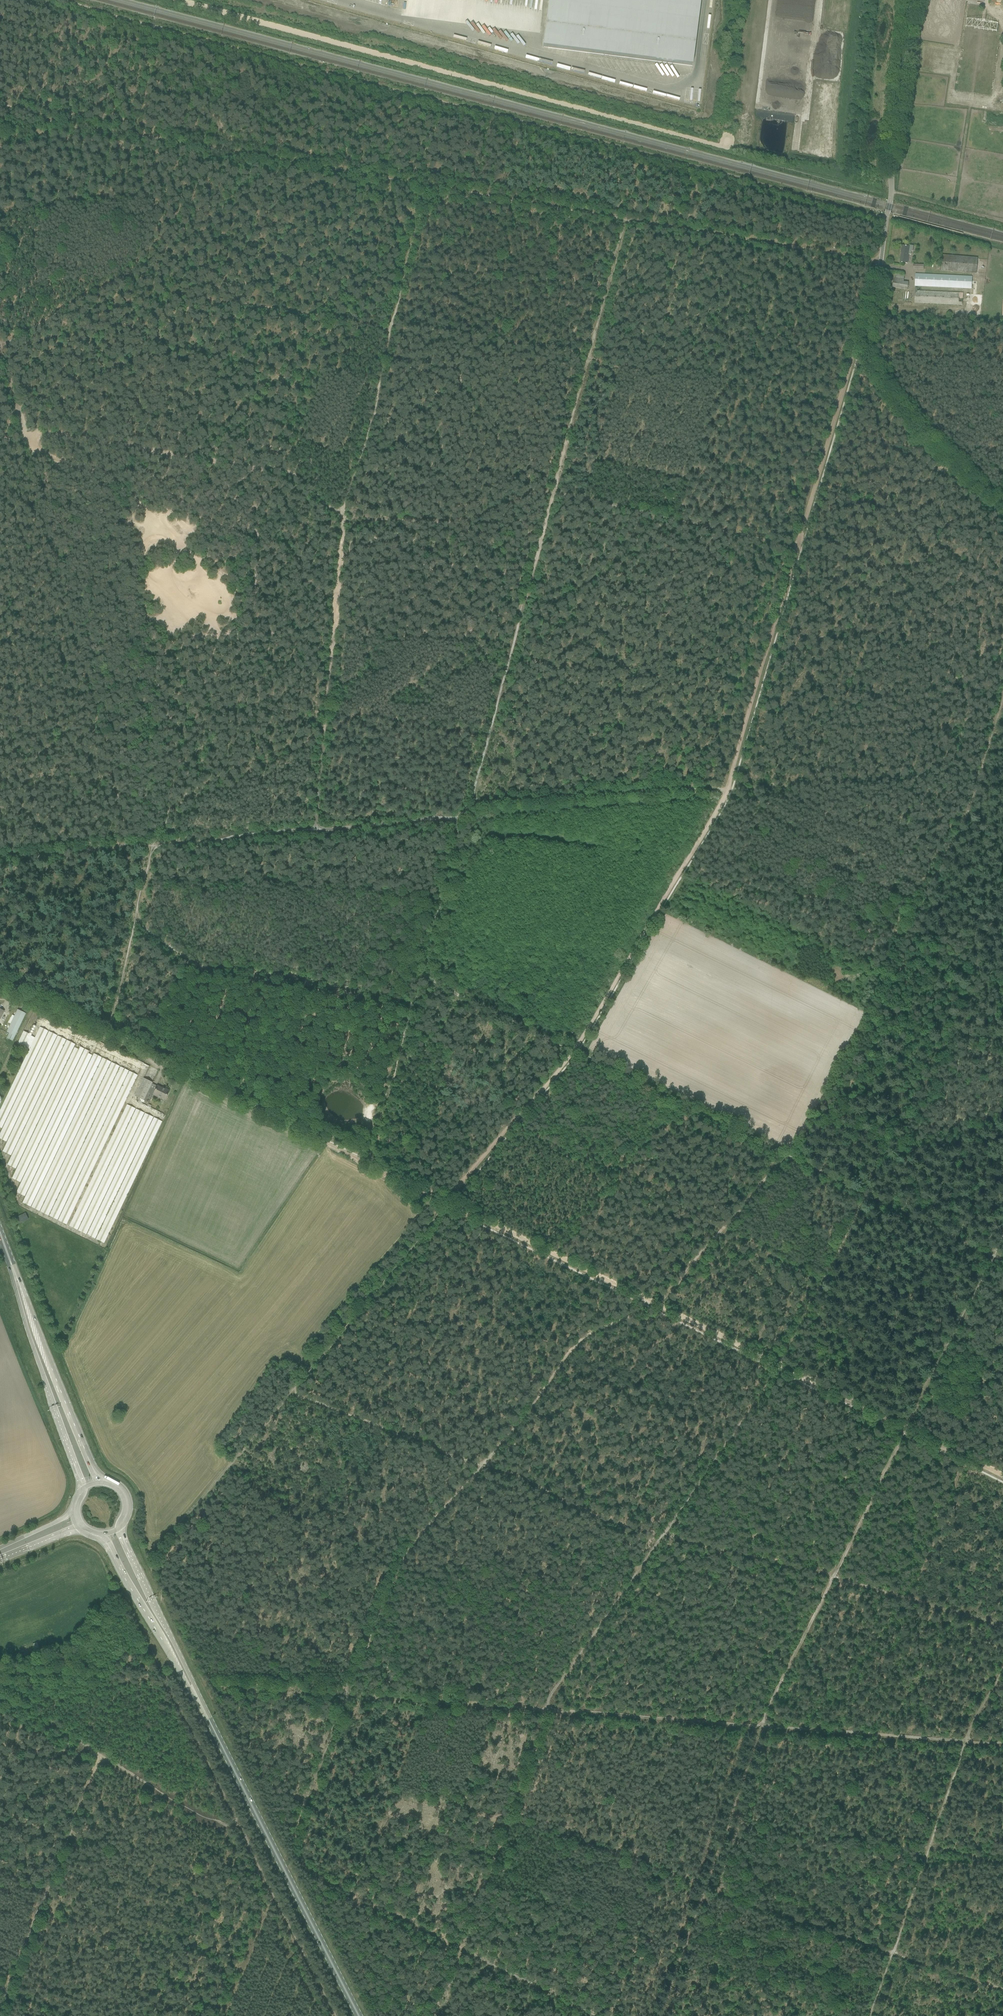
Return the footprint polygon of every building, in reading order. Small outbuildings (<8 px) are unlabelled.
[(543,47),(692,66),(700,0),(549,0),(543,47)] [(685,89),(685,102),(695,102),(696,90),(685,89)] [(902,250),(900,262),(905,263),(907,263),(908,255),(911,255),(912,252),(913,252),(914,246),(909,246),(909,247),(908,247),(907,246),(902,246),(902,250)] [(941,271),(977,273),(978,258),(942,255),(941,271)] [(892,287),(907,289),(908,282),(903,282),(904,275),(894,274),(892,287)] [(916,274),(915,286),(917,287),(918,287),(971,289),(972,281),(972,277),(916,274)] [(915,299),(914,303),(962,305),(963,300),(963,293),(918,291),(917,291),(917,288),(915,288),(915,298),(915,299)] [(9,1033),(15,1036),(26,1014),(18,1010),(7,1032),(9,1033)] [(40,1027),(0,1111),(0,1127),(2,1128),(48,1031),(40,1027)] [(57,1035),(49,1031),(0,1134),(0,1139),(7,1142),(57,1035)] [(11,1156),(66,1040),(58,1036),(3,1152),(11,1156)] [(75,1044),(67,1040),(8,1165),(16,1169),(75,1044)] [(84,1049),(76,1045),(12,1178),(20,1182),(84,1049)] [(25,1197),(93,1053),(85,1049),(16,1193),(25,1197)] [(102,1058),(94,1054),(23,1203),(31,1207),(102,1058)] [(111,1062),(103,1058),(31,1207),(39,1211),(111,1062)] [(119,1066),(112,1062),(41,1212),(48,1215),(119,1066)] [(49,1216),(56,1219),(129,1071),(120,1067),(49,1216)] [(129,1071),(58,1220),(65,1224),(67,1221),(87,1179),(89,1175),(110,1132),(112,1129),(122,1107),(125,1102),(137,1075),(129,1071)] [(135,1097),(144,1101),(149,1089),(152,1083),(144,1078),(141,1084),(135,1097)] [(149,1089),(144,1101),(149,1103),(153,1095),(158,1097),(159,1096),(165,1099),(167,1095),(169,1091),(165,1089),(165,1090),(157,1086),(155,1092),(149,1089)] [(70,1223),(69,1226),(77,1230),(135,1109),(128,1105),(126,1109),(115,1131),(113,1134),(93,1177),(91,1181),(70,1223)] [(102,1181),(78,1230),(85,1234),(144,1113),(137,1109),(135,1113),(124,1135),(123,1138),(102,1181)] [(143,1117),(87,1235),(95,1239),(152,1121),(153,1117),(145,1113),(143,1117)] [(154,1117),(96,1239),(104,1243),(162,1121),(154,1117)] [(26,1213),(17,1217),(20,1224),(29,1219),(26,1213)]
